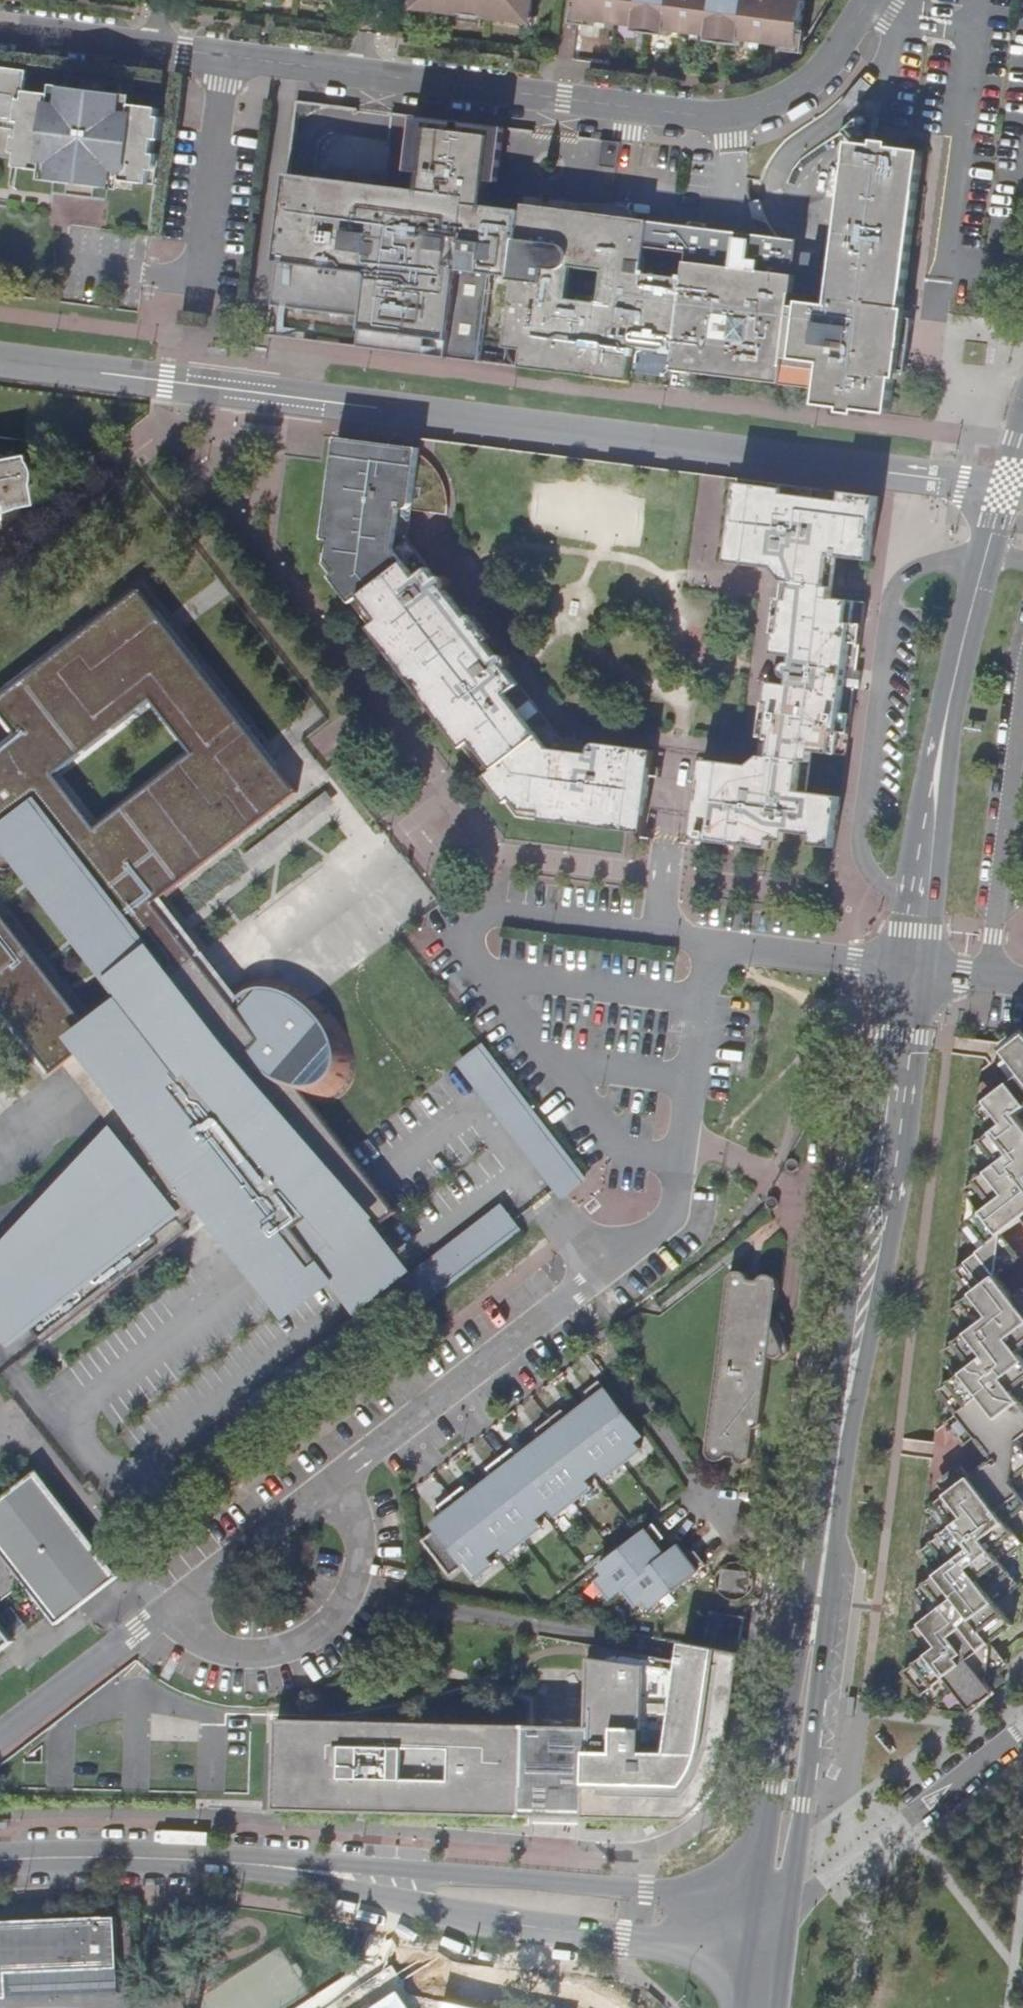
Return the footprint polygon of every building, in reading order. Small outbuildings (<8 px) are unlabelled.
[(417,1),(424,2),(423,11),(462,16),(482,18),(522,23),(524,15),(532,16),(534,0),(417,0),(417,1)] [(579,21),(638,28),(638,34),(667,38),(668,32),(711,37),(710,44),(740,47),(741,41),(795,48),(802,42),(807,0),(582,0),(579,21)] [(416,10),(423,11),(424,2),(417,1),(416,10)] [(530,24),(532,16),(524,15),(522,23),(530,24)] [(95,93),(81,91),(68,89),(66,98),(28,92),(31,72),(3,68),(1,76),(0,76),(0,129),(24,133),(23,139),(16,138),(12,169),(58,176),(57,184),(70,185),(69,196),(97,200),(98,189),(111,191),(112,182),(157,188),(161,157),(156,157),(158,143),(163,144),(166,119),(161,118),(161,111),(123,105),(125,91),(109,88),(108,95),(95,93)] [(109,88),(110,83),(82,79),(81,91),(95,93),(108,95),(109,88)] [(413,174),(411,190),(313,178),(312,186),(285,183),(270,306),(363,318),(359,349),(478,364),(489,274),(514,277),(523,212),(484,208),(487,183),(498,185),(504,129),(413,119),(406,174),(413,174)] [(793,293),(800,239),(765,235),(649,220),(643,273),(682,278),(672,353),(670,369),(781,383),(783,368),(821,372),(820,389),(817,405),(841,408),(862,411),(890,414),(897,369),(907,370),(914,318),(908,317),(903,317),(906,287),(924,151),(891,147),(892,141),(875,140),(875,145),(851,142),(830,299),(820,298),(820,297),(793,293)] [(601,141),(598,166),(615,168),(618,143),(601,141)] [(312,186),(313,178),(286,175),(285,183),(312,186)] [(556,208),(524,204),(523,212),(555,216),(556,208)] [(649,220),(556,208),(555,216),(523,212),(514,277),(505,349),(523,351),(521,369),(629,382),(632,365),(634,349),(672,353),(682,278),(643,273),(649,220)] [(413,510),(421,447),(338,437),(331,471),(326,497),(320,561),(364,618),(517,816),(627,830),(642,832),(653,751),(563,739),(509,669),(510,665),(511,662),(510,658),(508,656),(506,655),(503,654),(501,654),(498,655),(488,642),(492,639),(473,614),(469,617),(449,591),(451,588),(451,584),(451,581),(449,579),(447,577),(444,576),(442,576),(438,577),(409,539),(413,510)] [(0,460),(0,511),(19,508),(11,458),(0,460)] [(833,848),(840,795),(808,792),(814,751),(846,755),(854,692),(859,692),(863,664),(857,663),(866,601),(834,597),(838,557),(871,561),(872,555),(880,494),(740,477),(729,562),(776,569),(785,581),(782,598),(778,598),(773,632),(778,633),(776,654),(794,656),(793,661),(789,662),(787,664),(785,667),(785,671),(786,674),(789,677),(790,678),(790,684),(771,681),(769,703),(763,702),(759,736),(764,737),(762,754),(750,764),(702,759),(691,838),(736,844),(770,848),(771,839),(786,841),(787,832),(813,836),(812,845),(833,848)] [(54,1072),(83,1048),(198,959),(226,937),(159,849),(185,829),(208,860),(295,792),(186,649),(163,619),(140,590),(48,662),(43,666),(0,699),(0,711),(17,733),(0,748),(0,838),(34,811),(138,948),(83,991),(0,887),(0,1003),(54,1072)] [(198,959),(83,1048),(143,1130),(90,1175),(37,1231),(11,1264),(0,1274),(0,1327),(5,1332),(22,1319),(36,1337),(183,1222),(176,1213),(197,1196),(244,1257),(254,1248),(332,1188),(249,1081),(257,1075),(228,998),(198,959)] [(235,989),(228,998),(257,1075),(259,1077),(263,1079),(269,1083),(275,1087),(278,1088),(284,1090),(296,1094),(302,1094),(305,1095),(307,1095),(318,1094),(326,1092),(336,1087),(345,1077),(349,1070),(352,1062),(353,1048),(349,1034),(320,995),(303,984),(287,977),(270,974),(255,975),(249,976),(242,981),(235,989)] [(902,1671),(931,1707),(954,1690),(970,1713),(996,1694),(970,1659),(1014,1624),(997,1602),(1020,1585),(1003,1562),(1022,1546),(1022,1542),(1007,1522),(1022,1510),(1022,1291),(1014,1297),(996,1274),(1003,1233),(1022,1218),(1022,1120),(1018,1114),(1022,1110),(1022,1036),(1005,1051),(1022,1073),(975,1108),(993,1132),(970,1149),(987,1172),(964,1189),(982,1212),(959,1229),(978,1252),(954,1272),(972,1293),(949,1308),(967,1332),(944,1349),(962,1372),(938,1389),(956,1414),(945,1422),(963,1445),(974,1438),(991,1460),(923,1511),(941,1535),(917,1551),(937,1575),(914,1593),(931,1615),(907,1632),(926,1655),(902,1671)] [(476,1040),(454,1057),(557,1190),(579,1173),(476,1040)] [(332,1188),(254,1248),(285,1288),(311,1267),(307,1261),(314,1256),(329,1276),(381,1236),(370,1222),(391,1206),(305,1095),(302,1094),(296,1094),(284,1090),(278,1088),(275,1087),(269,1083),(263,1079),(259,1077),(257,1075),(249,1081),(332,1188)] [(789,1160),(788,1162),(789,1165),(789,1167),(791,1169),(793,1170),(796,1170),(798,1169),(799,1167),(800,1165),(800,1163),(799,1161),(798,1159),(795,1158),(794,1158),(792,1158),(791,1159),(789,1160)] [(770,1199),(769,1201),(769,1204),(770,1206),(771,1208),(774,1209),(776,1209),(779,1208),(780,1206),(781,1204),(780,1202),(780,1200),(778,1198),(776,1198),(774,1197),(773,1197),(772,1198),(770,1199)] [(496,1202),(246,1394),(263,1416),(513,1224),(496,1202)] [(730,1278),(707,1446),(707,1450),(709,1454),(711,1456),(715,1458),(719,1459),(722,1459),(726,1457),(727,1456),(728,1455),(736,1456),(736,1458),(739,1461),(741,1462),(744,1463),(746,1462),(749,1461),(750,1460),(751,1458),(756,1427),(759,1426),(761,1425),(762,1423),(762,1421),(771,1355),(779,1360),(782,1360),(786,1360),(789,1358),(791,1355),(792,1352),(792,1349),(791,1345),(776,1316),(780,1285),(780,1281),(778,1278),(776,1276),(774,1274),(770,1273),(767,1274),(764,1275),(762,1276),(761,1278),(752,1277),(750,1274),(748,1272),(745,1270),(742,1269),(737,1270),(734,1272),(731,1274),(730,1278)] [(588,1353),(569,1368),(584,1388),(603,1373),(588,1353)] [(587,1391),(593,1399),(597,1405),(574,1424),(569,1417),(563,1409),(538,1429),(544,1437),(548,1443),(524,1462),(519,1456),(513,1449),(487,1468),(493,1476),(498,1482),(475,1501),(470,1495),(464,1487),(438,1507),(444,1515),(448,1521),(435,1531),(422,1542),(459,1590),(494,1563),(484,1549),(496,1540),(506,1554),(543,1525),(533,1511),(544,1502),(555,1516),(593,1486),(582,1473),(594,1464),(605,1477),(642,1448),(636,1440),(643,1435),(601,1380),(587,1391)] [(597,1405),(593,1399),(569,1417),(574,1424),(597,1405)] [(519,1456),(524,1462),(548,1443),(544,1437),(519,1456)] [(24,1583),(49,1614),(57,1624),(119,1576),(37,1470),(0,1500),(0,1603),(24,1583)] [(470,1495),(475,1501),(498,1482),(493,1476),(470,1495)] [(431,1525),(435,1531),(448,1521),(444,1515),(431,1525)] [(598,1579),(614,1599),(627,1588),(641,1606),(648,1600),(654,1595),(660,1602),(708,1564),(697,1550),(689,1557),(683,1561),(674,1549),(660,1560),(651,1549),(665,1538),(654,1524),(606,1562),(611,1569),(605,1573),(598,1579)] [(683,1561),(689,1557),(680,1545),(674,1549),(683,1561)] [(611,1569),(606,1562),(600,1566),(605,1573),(611,1569)] [(748,1567),(729,1564),(723,1569),(719,1573),(717,1578),(717,1585),(719,1590),(722,1596),(727,1599),(733,1600),(740,1600),(747,1597),(752,1591),(754,1585),(754,1579),(753,1575),(750,1570),(748,1567)] [(654,1607),(660,1602),(654,1595),(648,1600),(654,1607)] [(710,1611),(704,1645),(738,1651),(744,1618),(710,1611)] [(14,1640),(0,1623),(0,1651),(14,1640)] [(588,1726),(586,1808),(698,1811),(702,1806),(708,1799),(714,1792),(718,1785),(722,1777),(725,1768),(728,1760),(729,1749),(743,1654),(683,1643),(679,1670),(589,1658),(588,1726)] [(550,1708),(550,1721),(588,1722),(588,1709),(550,1708)] [(278,1720),(277,1802),(424,1805),(525,1807),(527,1725),(278,1720)] [(588,1726),(527,1725),(525,1807),(586,1808),(588,1726)] [(0,1921),(0,1999),(120,1994),(117,1916),(0,1921)] [(394,1992),(369,2007),(405,2007),(394,1992)]
